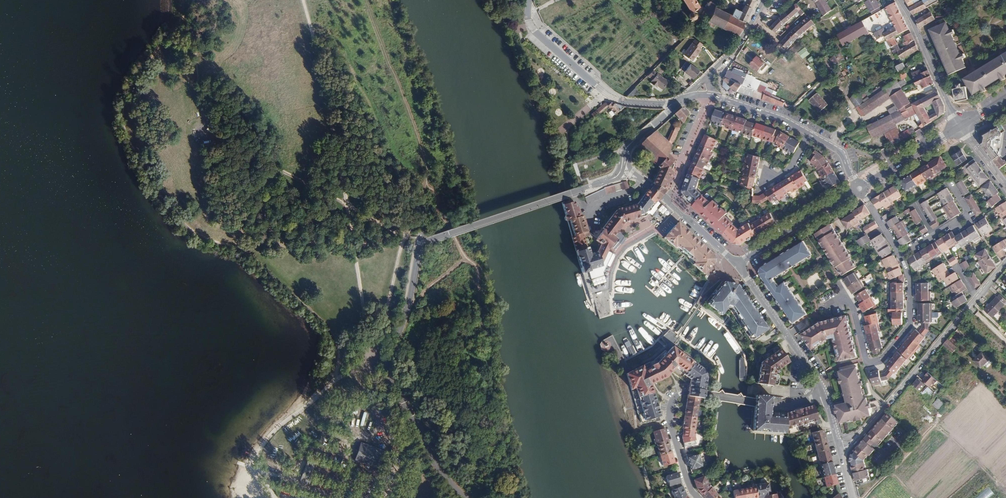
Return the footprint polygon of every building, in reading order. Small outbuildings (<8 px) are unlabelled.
[(691,13),(692,12),(699,7),(694,0),(682,0),(691,13)] [(750,9),(753,3),(754,2),(751,0),(746,0),(743,6),(750,9)] [(825,0),(818,0),(815,2),(824,17),(831,11),(826,2),(825,0)] [(864,4),(870,13),(879,8),(875,0),(867,0),(868,1),(864,4)] [(914,5),(909,8),(912,15),(927,7),(922,0),(914,5)] [(900,11),(895,2),(886,8),(894,23),(903,18),(900,11)] [(946,14),(945,15),(947,19),(960,12),(958,8),(957,8),(954,10),(950,3),(945,6),(946,7),(943,9),(946,14)] [(710,15),(714,8),(712,7),(707,4),(703,11),(710,15)] [(803,13),(796,4),(779,19),(783,24),(794,15),(797,12),(799,14),(800,16),(803,13)] [(713,24),(721,28),(728,15),(717,9),(717,6),(714,8),(710,15),(707,21),(713,24)] [(731,16),(744,22),(750,9),(743,6),(740,12),(734,9),(731,16)] [(695,15),(695,16),(699,18),(704,20),(706,21),(707,21),(710,15),(703,11),(700,16),(692,12),(691,13),(692,13),(693,13),(694,14),(695,14),(695,15)] [(924,15),(915,21),(919,29),(932,20),(928,13),(926,14),(925,14),(924,14),(924,15)] [(721,28),(737,36),(744,22),(731,16),(728,15),(721,28)] [(807,17),(791,31),(780,43),(787,49),(798,37),(809,28),(815,25),(815,24),(809,16),(807,17)] [(909,29),(903,18),(894,23),(896,27),(899,34),(909,29)] [(783,24),(779,19),(776,21),(770,28),(775,32),(780,28),(783,24)] [(862,21),(852,27),(843,32),(838,34),(844,46),(868,32),(862,21)] [(946,26),(944,23),(931,29),(932,33),(931,33),(938,48),(939,47),(940,50),(954,44),(953,41),(954,40),(952,36),(951,36),(950,35),(951,35),(955,33),(953,30),(950,31),(947,26),(946,26)] [(885,32),(884,28),(874,33),(878,40),(885,36),(887,40),(889,40),(893,37),(899,34),(896,27),(885,32)] [(915,41),(911,33),(906,35),(908,40),(906,41),(903,43),(905,47),(915,41)] [(889,40),(887,40),(886,41),(890,48),(893,54),(896,52),(900,58),(901,60),(909,56),(904,47),(899,50),(893,37),(889,40)] [(698,48),(701,44),(694,39),(682,55),(691,61),(700,49),(698,48)] [(918,49),(915,41),(905,47),(904,47),(909,56),(910,55),(912,54),(915,52),(918,49)] [(940,50),(939,51),(940,54),(942,53),(955,47),(957,47),(955,44),(954,44),(940,50)] [(965,68),(963,65),(965,64),(963,60),(962,61),(961,59),(962,59),(965,57),(964,54),(961,55),(958,50),(957,51),(955,47),(942,53),(943,57),(942,57),(948,71),(949,71),(951,74),(953,73),(965,68)] [(835,67),(845,61),(840,53),(830,59),(835,67)] [(922,57),(920,53),(912,58),(915,62),(922,57)] [(754,60),(752,62),(749,65),(756,72),(759,69),(760,70),(762,68),(761,66),(764,63),(757,56),(754,60)] [(1001,60),(999,57),(964,79),(974,94),(982,90),(983,92),(987,90),(985,87),(990,84),(989,83),(995,79),(996,81),(1001,78),(1003,80),(1005,78),(1004,76),(1005,75),(1005,57),(1001,60)] [(904,65),(903,63),(895,67),(898,72),(905,67),(904,65)] [(693,79),(699,71),(690,64),(684,72),(693,79)] [(732,72),(745,78),(747,75),(747,74),(732,68),(730,71),(732,72)] [(661,89),(667,82),(652,70),(647,76),(652,79),(650,81),(651,82),(650,83),(656,87),(657,86),(661,89)] [(724,77),(734,81),(742,84),(745,78),(732,72),(730,71),(728,70),(724,77)] [(931,76),(928,70),(921,73),(919,70),(913,73),(911,74),(914,80),(916,79),(917,82),(931,76)] [(742,84),(738,92),(754,97),(760,85),(756,83),(757,80),(747,75),(745,78),(742,84)] [(934,84),(931,76),(917,82),(915,83),(916,85),(920,83),(923,89),(924,88),(931,85),(934,84)] [(724,77),(724,79),(731,88),(734,81),(724,77)] [(902,89),(908,86),(904,80),(902,81),(900,78),(896,80),(902,89)] [(833,86),(828,79),(824,82),(830,89),(833,86)] [(883,89),(889,97),(889,96),(890,97),(902,89),(896,80),(883,89)] [(742,84),(734,81),(731,88),(736,91),(738,92),(742,84)] [(956,101),(968,99),(966,86),(962,89),(961,87),(961,84),(957,84),(957,88),(953,89),(956,101)] [(760,85),(754,97),(757,98),(762,100),(764,94),(767,88),(760,85)] [(871,91),(873,93),(874,95),(883,89),(881,85),(871,91)] [(637,91),(634,88),(625,97),(631,97),(637,91)] [(773,90),(767,88),(764,94),(770,97),(773,90)] [(858,105),(864,113),(889,97),(883,89),(874,95),(869,98),(864,101),(864,102),(858,105)] [(895,105),(898,111),(904,107),(910,103),(902,89),(890,97),(895,105)] [(828,102),(817,91),(810,99),(817,106),(816,106),(821,110),(828,102)] [(933,103),(941,99),(937,91),(921,99),(925,107),(933,103)] [(858,93),(850,99),(856,107),(858,105),(864,102),(859,95),(858,93)] [(764,94),(762,100),(778,105),(788,108),(791,106),(770,97),(764,94)] [(917,125),(921,128),(931,122),(928,116),(924,107),(925,107),(921,99),(911,104),(912,106),(916,112),(921,120),(917,122),(918,124),(917,125)] [(928,116),(931,122),(935,120),(936,119),(944,112),(944,106),(943,103),(941,99),(933,103),(936,112),(928,116)] [(590,114),(593,117),(607,106),(608,105),(604,103),(602,104),(590,114)] [(614,115),(623,107),(611,103),(608,105),(607,106),(614,115)] [(858,105),(856,107),(861,115),(864,113),(858,105)] [(888,110),(890,114),(898,111),(895,105),(888,110)] [(912,114),(916,112),(912,106),(906,110),(910,116),(912,114)] [(674,114),(682,123),(687,113),(682,107),(674,114)] [(890,114),(890,115),(894,124),(904,119),(901,114),(906,110),(904,107),(898,111),(890,114)] [(716,109),(712,121),(715,122),(715,124),(722,127),(723,125),(726,113),(721,111),(716,109)] [(901,114),(904,119),(910,116),(906,110),(901,114)] [(912,114),(917,122),(921,120),(916,112),(912,114)] [(726,113),(723,125),(727,126),(726,128),(732,130),(736,116),(730,114),(726,113)] [(887,116),(883,118),(894,139),(900,135),(900,134),(894,124),(890,115),(887,116)] [(736,116),(732,130),(739,132),(740,130),(743,131),(747,121),(747,120),(740,118),(736,116)] [(883,118),(866,126),(871,135),(882,130),(888,142),(890,141),(894,139),(883,118)] [(747,121),(743,131),(743,133),(753,137),(753,135),(757,124),(751,122),(747,121)] [(757,123),(757,124),(753,135),(763,139),(767,126),(761,124),(757,123)] [(983,135),(981,144),(1000,169),(1005,164),(1005,162),(1005,160),(1004,161),(999,155),(1000,147),(1002,147),(1004,133),(1000,125),(983,135)] [(770,128),(767,126),(763,139),(772,142),(773,141),(776,130),(770,128)] [(894,139),(896,144),(915,132),(912,128),(900,134),(900,135),(894,139)] [(778,146),(783,149),(790,137),(781,132),(776,130),(773,141),(775,142),(779,144),(778,146)] [(656,131),(655,132),(665,142),(666,141),(656,131)] [(666,141),(665,142),(671,147),(677,134),(672,131),(671,131),(666,141)] [(646,138),(645,139),(646,139),(665,157),(666,158),(668,153),(671,147),(665,142),(655,132),(650,136),(646,138)] [(718,140),(706,135),(703,140),(702,144),(713,149),(714,149),(718,140)] [(791,151),(794,153),(800,142),(793,138),(790,137),(783,149),(790,153),(791,151)] [(646,139),(637,148),(657,166),(665,157),(646,139)] [(713,149),(702,144),(699,149),(697,155),(710,161),(713,153),(711,153),(713,149)] [(818,170),(828,163),(824,157),(816,151),(815,151),(810,158),(813,160),(811,162),(815,165),(818,170)] [(954,156),(950,158),(956,167),(965,161),(960,152),(956,154),(954,156)] [(673,162),(675,160),(668,153),(666,158),(672,163),(673,162)] [(746,158),(745,165),(758,168),(759,162),(760,157),(757,156),(749,154),(748,158),(746,158)] [(710,161),(697,155),(695,158),(693,164),(704,169),(706,165),(707,166),(710,161)] [(941,156),(929,163),(937,175),(942,172),(940,170),(947,166),(941,156)] [(666,158),(658,167),(660,168),(655,181),(653,184),(665,190),(674,173),(671,170),(674,165),(672,163),(666,158)] [(974,159),(964,167),(970,175),(980,168),(974,159)] [(822,179),(834,172),(830,166),(829,163),(828,163),(818,170),(820,173),(819,174),(822,179)] [(920,169),(926,180),(929,178),(930,179),(937,175),(929,163),(920,169)] [(704,169),(693,164),(691,167),(691,168),(688,173),(689,174),(700,179),(705,169),(704,169)] [(758,168),(745,165),(743,171),(745,172),(744,176),(756,178),(757,173),(758,168)] [(980,168),(970,175),(974,181),(985,173),(980,168)] [(920,169),(911,175),(918,186),(927,181),(926,180),(920,169)] [(792,176),(799,189),(809,183),(808,181),(806,177),(801,170),(792,176)] [(830,188),(840,182),(836,175),(834,172),(822,179),(826,186),(828,185),(830,188)] [(985,173),(974,181),(979,187),(989,179),(985,173)] [(695,204),(703,195),(697,189),(697,188),(700,179),(689,174),(684,189),(684,193),(685,193),(692,201),(695,204)] [(744,176),(744,175),(741,186),(753,188),(754,184),(756,178),(744,176)] [(918,186),(911,175),(900,181),(900,182),(907,193),(911,190),(914,189),(918,186)] [(799,189),(792,176),(782,182),(789,195),(799,189)] [(960,190),(966,186),(962,180),(956,184),(960,190)] [(620,183),(622,190),(629,188),(627,181),(620,183)] [(982,188),(986,193),(995,187),(991,181),(982,188)] [(789,195),(782,182),(772,189),(778,198),(779,201),(789,195)] [(613,185),(615,192),(622,190),(620,183),(613,185)] [(653,184),(648,190),(659,198),(665,190),(653,184)] [(615,192),(613,185),(604,188),(604,189),(606,195),(615,192)] [(893,201),(902,196),(896,185),(887,191),(893,201)] [(969,192),(966,186),(960,190),(964,196),(969,192)] [(985,195),(989,200),(997,194),(999,192),(995,187),(986,193),(985,195)] [(938,194),(942,200),(951,194),(947,188),(938,194)] [(606,195),(604,189),(585,197),(588,204),(606,195)] [(778,198),(772,189),(765,193),(768,199),(771,203),(778,198)] [(648,190),(644,196),(655,204),(659,198),(648,190)] [(891,203),(893,201),(887,191),(878,196),(884,206),(886,208),(892,205),(891,203)] [(692,201),(685,193),(684,194),(682,196),(682,197),(688,203),(689,203),(691,201),(692,201)] [(753,196),(753,203),(755,203),(762,203),(767,200),(768,199),(765,193),(760,196),(753,196)] [(951,194),(942,200),(940,201),(944,207),(954,201),(955,200),(951,194)] [(997,194),(989,200),(987,202),(991,207),(1002,200),(997,194)] [(695,204),(693,206),(723,234),(733,223),(725,215),(727,212),(721,206),(714,200),(713,199),(710,202),(703,195),(695,204)] [(965,198),(969,204),(975,201),(971,195),(965,198)] [(645,216),(648,212),(655,204),(644,196),(637,204),(635,205),(639,218),(645,216)] [(878,209),(884,206),(878,196),(872,200),(878,209)] [(568,220),(580,216),(577,207),(578,206),(577,206),(577,207),(575,207),(573,201),(563,204),(562,204),(565,215),(564,215),(566,221),(567,220),(568,220)] [(925,210),(930,207),(927,201),(921,204),(925,210)] [(954,201),(944,207),(942,207),(946,214),(957,207),(954,201)] [(969,204),(973,210),(978,207),(975,201),(969,204)] [(1001,217),(1005,214),(1005,202),(995,208),(1001,217)] [(658,207),(655,204),(648,212),(652,215),(658,207)] [(603,228),(605,229),(614,236),(624,223),(625,222),(635,219),(639,218),(635,205),(617,210),(603,228)] [(871,214),(865,205),(859,209),(865,218),(871,214)] [(934,212),(930,207),(925,210),(928,216),(934,212)] [(957,207),(946,214),(950,220),(961,213),(957,207)] [(978,207),(973,210),(976,216),(982,212),(978,207)] [(865,218),(859,209),(853,212),(854,213),(859,221),(865,218)] [(913,219),(919,215),(915,209),(911,212),(909,209),(903,212),(905,215),(909,213),(911,216),(913,219)] [(937,218),(934,212),(928,216),(932,222),(935,220),(937,218)] [(770,213),(764,217),(770,226),(772,225),(774,224),(776,222),(771,214),(770,213)] [(854,213),(848,217),(853,226),(854,228),(860,224),(859,221),(854,213)] [(888,213),(882,217),(886,223),(887,222),(892,219),(888,213)] [(922,221),(919,215),(913,219),(915,222),(917,225),(922,221)] [(567,220),(572,236),(573,236),(582,233),(587,231),(583,216),(580,216),(568,220),(567,220)] [(892,219),(887,222),(891,228),(892,227),(900,222),(896,216),(892,219)] [(764,217),(757,221),(763,231),(767,228),(770,226),(764,217)] [(848,217),(842,221),(847,230),(853,226),(848,217)] [(985,218),(976,224),(983,234),(986,232),(987,234),(993,230),(990,225),(985,218)] [(939,225),(935,220),(932,222),(929,223),(933,229),(939,225)] [(751,225),(757,235),(760,233),(763,231),(757,221),(751,225)] [(872,230),(879,227),(875,221),(869,225),(872,230)] [(900,222),(892,227),(896,233),(907,227),(903,221),(900,222)] [(666,228),(663,232),(667,235),(675,226),(671,222),(668,226),(669,227),(667,229),(666,228)] [(733,223),(723,234),(730,240),(734,243),(734,244),(741,245),(741,244),(744,243),(748,240),(750,240),(752,239),(752,238),(757,235),(751,225),(749,222),(738,228),(733,223)] [(676,224),(675,226),(667,235),(665,237),(664,238),(675,248),(677,246),(695,263),(693,265),(704,274),(704,273),(714,263),(715,262),(714,259),(714,256),(678,223),(676,224)] [(831,224),(815,234),(836,268),(837,267),(843,275),(844,277),(848,275),(847,273),(856,268),(851,259),(852,258),(846,249),(842,243),(841,240),(838,235),(831,224)] [(867,234),(872,230),(869,225),(864,229),(867,234)] [(919,228),(922,234),(928,230),(924,225),(919,228)] [(973,225),(964,231),(971,242),(974,240),(975,241),(981,237),(973,225)] [(907,227),(896,233),(899,239),(908,234),(910,233),(907,227)] [(608,250),(616,238),(614,236),(605,229),(597,239),(596,241),(599,244),(607,250),(608,250)] [(596,241),(597,239),(587,231),(582,233),(583,237),(586,248),(587,247),(589,252),(596,250),(599,244),(596,241)] [(964,231),(955,236),(959,243),(963,249),(969,245),(968,243),(971,242),(964,231)] [(959,243),(955,236),(952,232),(943,237),(950,248),(959,243)] [(577,251),(586,248),(583,237),(582,233),(573,236),(572,236),(576,251),(577,251)] [(859,244),(869,238),(867,234),(861,239),(857,241),(859,244)] [(882,234),(871,241),(877,250),(887,243),(884,237),(882,234)] [(912,241),(908,234),(899,239),(898,240),(902,246),(912,241)] [(950,248),(943,237),(937,241),(944,252),(950,248)] [(871,241),(869,238),(859,244),(861,247),(871,241)] [(1005,239),(1001,242),(993,247),(1000,258),(1005,255),(1003,249),(1005,247),(1005,241),(1005,239)] [(761,267),(760,273),(762,277),(794,323),(807,314),(785,281),(778,286),(774,279),(791,268),(812,255),(804,241),(761,267)] [(935,242),(926,248),(933,259),(942,253),(935,242)] [(887,243),(877,250),(882,259),(893,252),(891,249),(887,243)] [(596,250),(600,264),(607,251),(607,250),(599,244),(596,250)] [(695,263),(677,246),(675,248),(683,256),(693,265),(695,263)] [(577,251),(576,251),(583,273),(584,272),(586,272),(588,271),(588,270),(588,269),(601,266),(600,264),(596,250),(589,252),(587,247),(586,248),(577,251)] [(926,248),(917,253),(924,264),(933,259),(926,248)] [(976,255),(980,261),(989,255),(985,249),(978,253),(976,255)] [(607,267),(606,265),(612,254),(607,251),(600,264),(601,266),(588,269),(589,271),(591,279),(592,279),(603,275),(603,273),(605,272),(604,270),(605,268),(606,268),(607,268),(607,267)] [(924,264),(917,253),(908,259),(911,264),(916,271),(922,267),(921,266),(924,264)] [(885,267),(887,270),(898,265),(896,259),(894,255),(881,261),(884,267),(885,267)] [(978,262),(982,268),(993,261),(989,255),(980,261),(978,262)] [(952,266),(958,262),(955,256),(949,260),(952,266)] [(960,264),(964,270),(970,267),(966,261),(960,264)] [(993,269),(997,267),(993,261),(982,268),(986,274),(993,269)] [(932,270),(938,279),(949,272),(947,269),(943,263),(938,267),(932,270)] [(899,276),(902,274),(901,271),(898,265),(887,270),(888,273),(886,273),(889,280),(899,276)] [(855,272),(844,280),(848,287),(860,280),(855,272)] [(949,272),(938,279),(940,282),(944,279),(948,285),(959,279),(955,272),(951,275),(949,272)] [(972,282),(977,279),(974,273),(968,276),(972,282)] [(954,292),(956,295),(962,292),(967,289),(961,279),(960,280),(949,287),(953,293),(954,292)] [(981,285),(977,279),(972,282),(975,288),(981,285)] [(860,280),(848,287),(853,294),(855,293),(864,287),(860,280)] [(759,338),(761,337),(769,331),(739,288),(737,285),(725,282),(724,283),(722,282),(718,286),(705,303),(721,315),(727,309),(728,309),(752,343),(759,338)] [(890,292),(904,292),(904,283),(900,283),(890,283),(890,292)] [(916,284),(917,291),(928,291),(928,283),(916,284)] [(856,296),(860,304),(871,297),(866,289),(857,295),(856,296)] [(919,301),(930,301),(930,291),(928,291),(917,291),(917,301),(919,301)] [(904,301),(904,292),(890,292),(890,301),(904,301)] [(962,292),(956,295),(951,298),(953,301),(952,302),(955,308),(968,301),(962,292)] [(1005,302),(999,295),(997,297),(997,296),(985,309),(992,317),(1004,304),(1004,303),(1005,302)] [(860,304),(859,305),(864,312),(875,305),(871,297),(860,304)] [(904,309),(904,301),(890,301),(891,309),(902,309),(904,309)] [(918,313),(932,313),(932,304),(919,304),(918,304),(918,313)] [(891,309),(888,309),(888,313),(893,312),(893,324),(903,324),(902,318),(902,312),(902,309),(891,309)] [(876,313),(865,316),(867,325),(878,322),(879,322),(876,313)] [(922,328),(929,330),(929,322),(932,322),(932,313),(918,313),(918,322),(922,322),(922,328)] [(820,322),(802,334),(812,349),(816,347),(815,346),(821,341),(822,342),(828,339),(833,337),(835,337),(835,340),(834,340),(836,349),(838,349),(840,356),(838,356),(839,361),(857,356),(847,315),(820,322)] [(867,325),(865,326),(867,334),(878,331),(880,331),(878,322),(867,325)] [(924,336),(929,330),(922,328),(919,332),(916,329),(910,337),(919,344),(925,337),(924,336)] [(878,331),(867,334),(869,342),(880,339),(878,331)] [(915,353),(921,346),(919,344),(910,337),(904,344),(915,353)] [(880,339),(869,342),(871,351),(873,351),(874,354),(880,352),(879,349),(882,348),(880,339)] [(946,339),(942,344),(951,353),(956,347),(946,339)] [(909,359),(915,353),(904,344),(899,350),(909,359)] [(765,360),(761,362),(760,366),(758,384),(773,386),(773,384),(778,385),(781,368),(790,362),(783,352),(778,345),(762,356),(765,360)] [(672,372),(680,378),(692,361),(672,347),(667,352),(665,350),(654,360),(655,360),(649,362),(630,372),(626,374),(634,398),(653,392),(651,384),(652,384),(654,383),(658,381),(659,381),(666,377),(669,375),(671,372),(672,372)] [(907,359),(898,351),(892,359),(901,366),(907,359)] [(985,367),(991,361),(982,352),(973,360),(980,367),(983,365),(985,367)] [(885,373),(889,379),(894,373),(895,373),(901,366),(892,359),(886,366),(889,368),(885,373)] [(704,398),(704,395),(705,390),(705,389),(706,378),(706,376),(706,375),(706,374),(706,372),(705,372),(704,371),(703,369),(692,361),(680,378),(687,383),(690,384),(689,391),(689,393),(688,395),(688,396),(703,398),(704,399),(704,398)] [(843,403),(836,405),(840,423),(855,419),(855,418),(862,416),(862,417),(871,415),(867,397),(865,398),(857,367),(839,371),(841,378),(843,378),(844,382),(842,383),(847,400),(848,400),(849,402),(847,403),(847,404),(844,404),(843,403)] [(870,373),(873,386),(882,384),(881,381),(889,379),(885,373),(880,374),(879,370),(870,373)] [(929,387),(936,380),(928,372),(925,375),(926,376),(922,381),(929,387)] [(912,385),(919,391),(925,385),(918,378),(912,385)] [(921,394),(926,399),(932,392),(927,387),(921,394)] [(659,417),(660,416),(660,415),(659,411),(653,392),(634,398),(637,409),(637,410),(637,411),(637,413),(638,414),(639,414),(641,422),(643,424),(647,423),(649,422),(655,420),(656,422),(660,420),(659,417)] [(756,395),(756,398),(755,406),(753,431),(785,433),(790,434),(806,429),(815,427),(817,426),(816,424),(815,421),(817,421),(813,406),(787,413),(770,412),(771,404),(771,396),(756,395)] [(686,406),(698,408),(699,403),(702,400),(703,400),(703,398),(688,396),(687,401),(686,406)] [(936,408),(942,402),(938,399),(933,404),(936,408)] [(947,407),(942,402),(936,408),(942,413),(947,407)] [(696,418),(698,408),(686,406),(685,411),(684,416),(696,418)] [(899,422),(888,412),(868,435),(875,441),(879,445),(887,436),(889,433),(891,431),(899,422)] [(683,429),(695,431),(696,426),(695,426),(696,418),(684,416),(683,422),(682,429),(683,429)] [(668,441),(667,436),(664,428),(653,432),(655,439),(654,439),(655,445),(657,444),(668,441)] [(682,439),(684,447),(695,445),(694,441),(695,440),(694,437),(695,431),(683,429),(682,437),(682,439)] [(826,440),(823,430),(818,431),(816,432),(812,433),(814,443),(826,440)] [(875,441),(868,435),(864,439),(871,445),(875,441)] [(864,439),(854,450),(855,451),(852,454),(851,461),(852,461),(853,465),(852,466),(856,480),(857,480),(858,484),(865,482),(865,481),(870,480),(869,479),(871,479),(868,469),(867,469),(864,459),(869,454),(870,454),(875,449),(871,445),(864,439)] [(828,449),(826,440),(814,443),(817,453),(828,449)] [(670,446),(668,441),(657,444),(659,451),(657,452),(659,457),(672,453),(670,446)] [(832,462),(828,449),(817,453),(819,460),(817,460),(819,465),(832,462)] [(660,461),(661,461),(663,466),(675,463),(673,457),(672,453),(659,457),(660,461)] [(702,461),(701,458),(700,454),(687,458),(688,460),(688,462),(689,465),(691,470),(703,466),(702,461)] [(308,461),(299,482),(307,485),(315,463),(308,461)] [(820,469),(821,473),(822,478),(835,474),(832,462),(819,465),(820,469)] [(680,483),(679,477),(678,473),(666,476),(669,486),(680,483)] [(823,482),(825,482),(826,487),(838,484),(835,474),(822,478),(823,482)] [(702,496),(711,488),(710,486),(708,483),(706,480),(705,480),(705,479),(704,477),(694,480),(697,490),(699,492),(702,496)] [(669,486),(671,491),(674,497),(683,497),(686,495),(684,490),(680,483),(669,486)] [(768,483),(761,484),(760,483),(755,484),(757,497),(764,496),(770,495),(768,483)] [(750,488),(748,488),(743,489),(745,497),(758,497),(757,497),(755,484),(752,484),(750,487),(750,488)] [(994,494),(988,486),(974,497),(990,497),(994,494)] [(712,487),(711,488),(702,496),(704,497),(715,497),(718,495),(716,493),(714,491),(715,490),(712,487)] [(743,489),(733,491),(734,497),(745,497),(743,489)]
